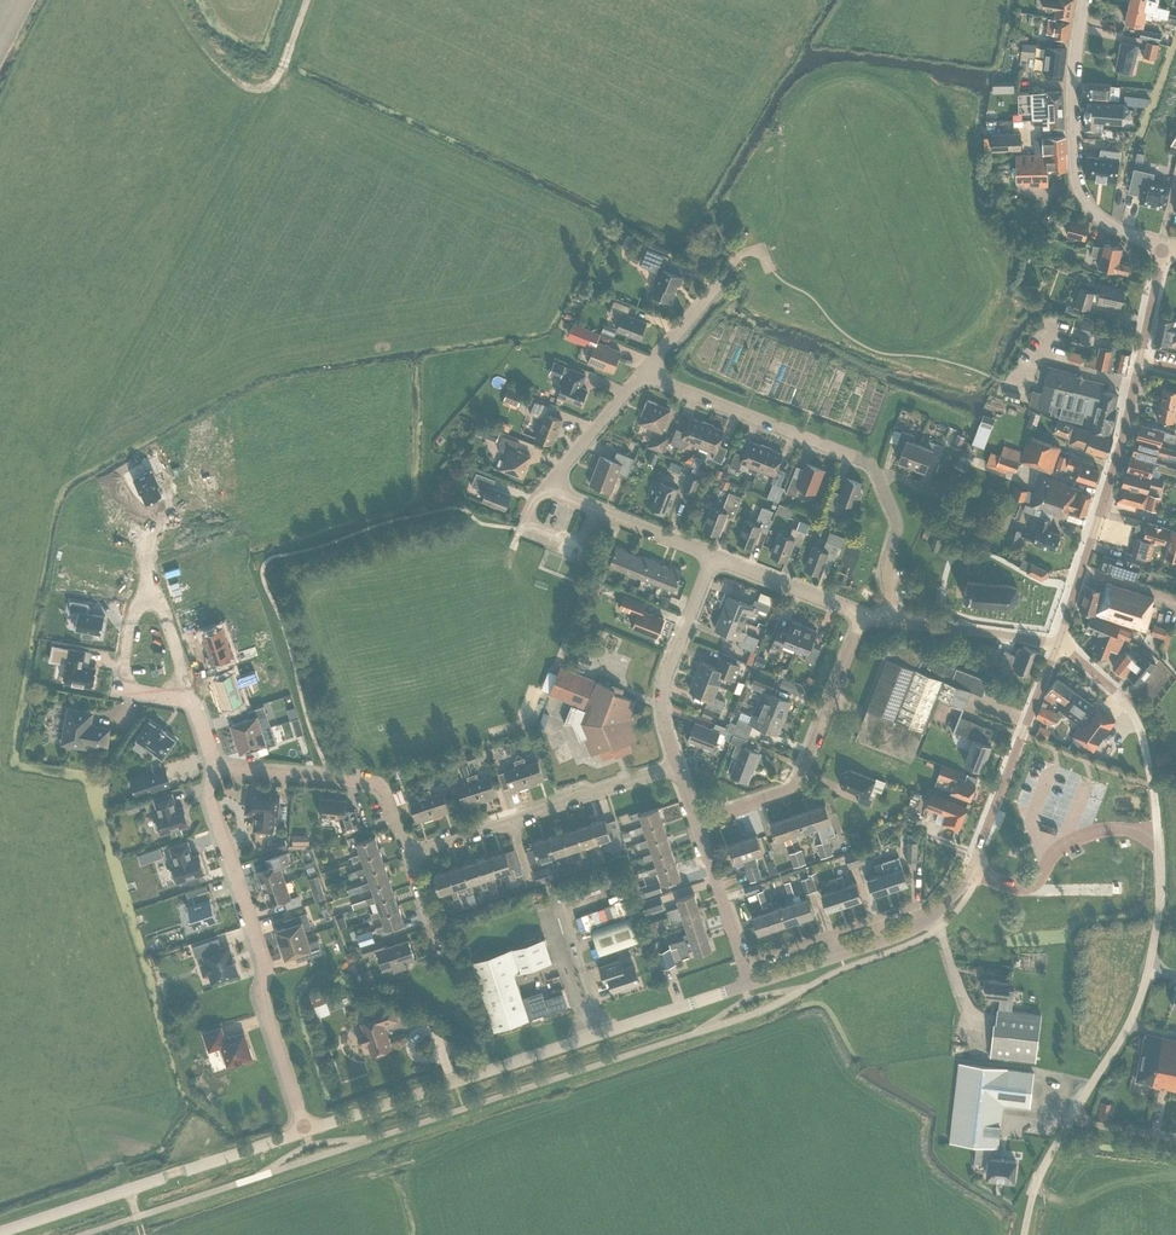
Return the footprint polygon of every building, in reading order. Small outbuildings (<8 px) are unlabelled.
[(1056,9),(1055,18),(1071,20),(1074,0),(1044,0),(1043,7),(1056,9)] [(1167,19),(1167,16),(1175,18),(1175,16),(1175,15),(1168,13),(1169,9),(1148,4),(1149,0),(1130,0),(1129,8),(1151,13),(1152,10),(1160,12),(1159,17),(1167,19)] [(1143,26),(1145,19),(1151,20),(1152,16),(1159,17),(1160,12),(1152,10),(1151,13),(1129,8),(1125,22),(1143,26)] [(1053,39),(1068,41),(1070,22),(1048,19),(1046,33),(1054,34),(1053,39)] [(1153,41),(1171,46),(1175,32),(1161,29),(1150,26),(1148,31),(1141,30),(1140,38),(1153,41)] [(1155,59),(1159,44),(1147,41),(1142,56),(1155,59)] [(1140,46),(1121,42),(1116,71),(1133,74),(1140,46)] [(1036,44),(1023,43),(1021,56),(1035,57),(1036,44)] [(1046,46),(1043,71),(1051,73),(1064,75),(1067,49),(1046,46)] [(1006,88),(1006,85),(1004,81),(1000,81),(997,83),(996,87),(999,91),(1003,91),(1006,88)] [(1107,85),(1088,83),(1087,98),(1106,100),(1107,85)] [(1043,120),(1044,130),(1065,129),(1063,92),(1042,93),(1043,112),(1031,112),(1031,120),(1043,120)] [(1125,95),(1124,103),(1139,106),(1140,97),(1125,95)] [(1102,133),(1102,121),(1123,123),(1129,117),(1129,110),(1124,103),(1087,101),(1087,108),(1085,108),(1085,113),(1086,113),(1085,131),(1095,131),(1095,132),(1102,133)] [(1026,151),(1025,136),(997,137),(997,152),(1026,151)] [(1043,138),(1043,154),(1043,158),(1054,157),(1054,153),(1066,153),(1066,137),(1043,138)] [(1134,156),(1146,158),(1148,144),(1136,143),(1134,156)] [(1088,156),(1085,177),(1096,178),(1096,179),(1101,180),(1105,150),(1100,150),(1099,157),(1088,156)] [(1107,180),(1117,181),(1121,152),(1105,150),(1101,180),(1107,180)] [(1054,157),(1043,158),(1043,154),(1016,156),(1016,183),(1025,183),(1025,186),(1048,186),(1048,171),(1067,171),(1066,153),(1054,153),(1054,157)] [(1170,190),(1144,184),(1139,203),(1165,209),(1170,190)] [(1046,213),(1043,223),(1051,226),(1054,216),(1046,213)] [(1085,239),(1089,225),(1071,220),(1071,221),(1059,217),(1057,224),(1069,227),(1067,234),(1085,239)] [(717,233),(721,225),(715,222),(710,230),(717,233)] [(638,237),(621,228),(616,239),(632,247),(638,237)] [(711,246),(706,243),(701,251),(707,254),(711,246)] [(1091,256),(1100,258),(1098,267),(1128,274),(1130,263),(1120,261),(1122,248),(1103,244),(1102,247),(1093,245),(1091,256)] [(665,265),(665,266),(668,257),(648,249),(641,266),(659,273),(654,283),(657,284),(653,295),(671,302),(677,284),(680,285),(683,277),(663,269),(665,265)] [(1093,299),(1099,301),(1098,302),(1120,307),(1125,288),(1102,283),(1100,294),(1080,290),(1077,306),(1091,309),(1093,299)] [(579,286),(575,295),(579,297),(581,293),(581,292),(596,298),(598,293),(579,286)] [(609,314),(621,318),(617,330),(640,339),(646,322),(627,315),(630,306),(614,300),(609,314)] [(1066,305),(1064,312),(1078,316),(1080,309),(1066,305)] [(566,313),(564,318),(574,323),(577,318),(566,313)] [(1093,336),(1096,323),(1075,317),(1071,331),(1093,336)] [(1159,318),(1153,342),(1169,345),(1169,344),(1175,345),(1175,321),(1159,318)] [(574,324),(569,335),(574,337),(589,343),(593,344),(594,341),(597,333),(579,326),(574,324)] [(613,372),(621,352),(596,342),(588,362),(613,372)] [(1071,346),(1068,358),(1083,361),(1085,349),(1071,346)] [(1097,355),(1086,353),(1084,364),(1127,374),(1132,350),(1114,346),(1113,350),(1099,347),(1097,355)] [(558,396),(581,405),(587,389),(579,386),(581,382),(583,382),(586,374),(554,362),(549,375),(564,380),(558,396)] [(1096,414),(1098,405),(1115,409),(1118,395),(1102,391),(1104,384),(1077,377),(1077,374),(1049,367),(1045,382),(1043,393),(1033,391),(1029,404),(1039,406),(1039,407),(1052,410),(1051,414),(1082,422),(1085,411),(1096,414)] [(1164,388),(1160,403),(1175,407),(1175,390),(1164,388)] [(518,406),(522,394),(508,389),(504,400),(518,406)] [(1006,390),(1004,399),(1018,402),(1020,393),(1006,390)] [(639,423),(662,432),(671,409),(656,404),(657,403),(647,399),(645,406),(646,407),(639,423)] [(536,437),(553,444),(559,428),(560,429),(563,420),(549,415),(552,407),(535,400),(530,414),(543,419),(536,437)] [(1160,403),(1157,418),(1173,422),(1175,414),(1175,407),(1160,403)] [(1115,409),(1098,405),(1096,414),(1092,429),(1109,433),(1111,424),(1114,425),(1116,414),(1114,413),(1115,409)] [(1032,411),(1027,425),(1036,428),(1041,415),(1032,411)] [(983,451),(995,419),(983,414),(971,446),(983,451)] [(510,427),(512,420),(502,418),(500,425),(510,427)] [(708,424),(692,418),(686,432),(677,429),(671,443),(680,447),(683,439),(699,446),(708,424)] [(1055,426),(1053,431),(1053,432),(1069,438),(1074,425),(1058,420),(1055,426)] [(722,463),(728,448),(718,445),(724,431),(708,424),(699,446),(715,452),(712,459),(722,463)] [(1160,446),(1162,439),(1174,442),(1175,436),(1175,435),(1140,425),(1136,439),(1160,446)] [(488,428),(485,437),(496,441),(500,432),(488,428)] [(1072,444),(1087,449),(1086,451),(1108,458),(1113,440),(1078,428),(1072,444)] [(915,436),(902,431),(897,445),(903,447),(898,461),(912,466),(920,444),(913,442),(915,436)] [(663,452),(665,444),(668,437),(653,432),(648,446),(663,452)] [(507,453),(501,469),(523,478),(531,456),(516,450),(519,442),(503,436),(498,449),(507,453)] [(956,436),(952,446),(960,449),(964,439),(956,436)] [(1032,437),(1029,445),(1026,444),(1023,452),(1005,445),(1002,455),(1052,474),(1061,448),(1032,437)] [(1158,453),(1173,458),(1173,457),(1175,458),(1175,452),(1175,451),(1136,440),(1132,455),(1155,461),(1158,453)] [(744,455),(735,452),(729,466),(739,470),(742,463),(758,469),(766,447),(750,441),(744,455)] [(930,457),(937,460),(942,446),(929,441),(927,447),(920,444),(912,466),(925,471),(930,457)] [(665,444),(663,452),(670,454),(672,447),(665,444)] [(774,475),(771,483),(780,486),(786,472),(777,468),(782,454),(766,447),(758,469),(774,475)] [(601,456),(590,484),(611,492),(618,475),(627,478),(635,459),(617,452),(613,461),(601,456)] [(146,472),(134,478),(141,493),(142,492),(146,501),(162,495),(158,485),(159,485),(155,475),(164,471),(157,455),(142,462),(146,472)] [(1060,455),(1057,467),(1064,469),(1068,457),(1060,455)] [(692,456),(685,461),(692,464),(694,457),(692,456)] [(1020,462),(1002,456),(998,466),(1016,473),(1020,462)] [(1127,470),(1151,478),(1153,470),(1165,473),(1167,466),(1131,456),(1127,470)] [(1067,466),(1079,470),(1076,478),(1095,484),(1099,471),(1093,469),(1094,465),(1070,457),(1067,466)] [(671,462),(667,470),(680,474),(683,467),(671,462)] [(794,496),(798,486),(815,493),(824,470),(807,463),(801,478),(793,475),(786,493),(794,496)] [(715,475),(721,478),(723,472),(723,471),(717,469),(715,475)] [(1147,493),(1149,485),(1161,489),(1163,482),(1126,471),(1122,486),(1147,493)] [(721,478),(730,481),(733,476),(723,472),(721,478)] [(471,486),(486,492),(482,501),(505,510),(511,495),(492,488),(495,480),(476,473),(471,486)] [(691,473),(684,491),(694,495),(701,477),(691,473)] [(1031,506),(1066,518),(1069,510),(1085,515),(1091,496),(1080,493),(1081,490),(1040,477),(1031,506)] [(745,478),(742,486),(749,489),(752,481),(745,478)] [(862,492),(861,489),(860,489),(862,483),(847,478),(841,494),(834,491),(828,507),(841,512),(845,502),(854,505),(857,498),(858,498),(861,497),(862,492)] [(723,479),(720,487),(727,490),(731,482),(723,479)] [(677,488),(661,482),(651,508),(667,514),(677,488)] [(1029,491),(1016,486),(1012,497),(1025,502),(1029,491)] [(1148,494),(1121,487),(1117,505),(1126,507),(1127,503),(1130,504),(1129,508),(1135,510),(1136,506),(1144,508),(1148,494)] [(719,534),(726,517),(734,520),(742,498),(729,492),(722,511),(712,507),(704,528),(719,534)] [(1150,497),(1147,509),(1156,511),(1160,499),(1150,497)] [(779,500),(777,510),(791,513),(793,504),(779,500)] [(738,542),(753,548),(759,530),(767,533),(773,520),(771,519),(774,511),(762,507),(755,524),(746,520),(738,542)] [(1142,527),(1143,515),(1126,514),(1125,526),(1142,527)] [(833,524),(836,518),(830,515),(827,522),(833,524)] [(1042,516),(1038,528),(1038,527),(1035,536),(1024,532),(1022,538),(1033,542),(1033,543),(1056,550),(1060,534),(1048,530),(1051,519),(1042,516)] [(797,519),(793,528),(789,537),(780,533),(771,555),(786,561),(793,543),(801,546),(806,533),(810,524),(797,519)] [(947,519),(942,532),(957,537),(962,524),(947,519)] [(1156,544),(1161,545),(1161,542),(1165,543),(1169,529),(1148,523),(1144,538),(1155,541),(1156,544)] [(1175,559),(1175,530),(1172,529),(1164,555),(1175,559)] [(840,547),(842,548),(843,548),(847,538),(830,531),(823,550),(814,547),(805,568),(820,574),(827,557),(835,560),(840,547)] [(1018,548),(1022,538),(1015,536),(1012,545),(1018,548)] [(941,541),(934,538),(930,550),(938,552),(941,541)] [(1132,553),(1150,559),(1154,547),(1154,543),(1137,538),(1132,553)] [(193,539),(174,546),(179,561),(198,554),(193,539)] [(630,551),(617,546),(609,566),(626,572),(633,554),(630,552),(630,551)] [(1139,567),(1143,569),(1146,559),(1126,552),(1123,560),(1117,558),(1117,560),(1103,556),(1099,570),(1135,581),(1139,567)] [(650,559),(643,556),(643,557),(633,554),(626,572),(642,579),(650,559)] [(665,566),(660,564),(660,563),(650,559),(642,579),(658,585),(665,566)] [(1019,568),(1027,572),(1043,580),(1044,577),(1046,578),(1049,572),(1047,571),(1032,563),(1032,562),(1023,559),(1019,568)] [(674,591),(682,572),(673,568),(673,569),(665,566),(658,585),(674,591)] [(597,570),(595,577),(604,581),(607,573),(597,570)] [(966,603),(1006,607),(1013,604),(1018,600),(1019,593),(1015,588),(1009,585),(967,582),(967,586),(965,586),(965,588),(965,592),(964,596),(964,598),(966,598),(966,603)] [(592,583),(588,593),(593,595),(597,585),(595,585),(592,583)] [(1154,598),(1106,583),(1104,591),(1088,586),(1085,595),(1084,595),(1082,601),(1083,601),(1080,610),(1145,632),(1153,607),(1151,606),(1154,598)] [(639,588),(633,585),(630,591),(636,594),(639,588)] [(648,591),(646,598),(652,600),(655,594),(648,591)] [(638,615),(633,628),(657,637),(664,619),(643,611),(645,604),(624,596),(620,608),(638,615)] [(664,596),(661,604),(668,606),(671,598),(664,596)] [(753,606),(728,597),(722,613),(744,622),(747,614),(753,616),(756,608),(767,613),(770,606),(755,600),(753,606)] [(210,599),(190,606),(195,621),(215,614),(210,599)] [(88,604),(72,601),(70,610),(78,612),(75,629),(83,630),(82,636),(93,638),(94,632),(102,634),(105,616),(87,613),(88,604)] [(747,628),(746,624),(743,623),(744,622),(722,613),(715,629),(740,639),(737,645),(752,651),(755,652),(757,646),(756,645),(759,639),(746,634),(746,632),(745,632),(747,628)] [(1110,649),(1118,653),(1124,638),(1130,641),(1133,633),(1091,616),(1086,629),(1103,636),(1095,654),(1106,658),(1110,649)] [(779,627),(772,647),(781,651),(784,643),(796,647),(804,626),(792,621),(788,631),(779,627)] [(1167,629),(1154,625),(1151,635),(1164,639),(1167,629)] [(815,641),(813,641),(817,631),(804,626),(796,647),(808,652),(805,660),(814,664),(820,649),(813,646),(815,641)] [(223,627),(203,633),(208,648),(228,642),(223,627)] [(228,642),(208,648),(213,663),(233,657),(228,642)] [(1125,676),(1126,674),(1137,660),(1128,653),(1133,647),(1127,642),(1122,648),(1125,652),(1113,667),(1125,676)] [(923,731),(925,732),(938,698),(964,708),(971,691),(976,693),(978,687),(984,689),(987,680),(914,651),(915,646),(889,643),(880,665),(885,667),(868,709),(923,731)] [(1040,652),(1023,645),(1021,649),(1018,648),(1015,655),(1004,651),(999,662),(1014,668),(1031,675),(1040,652)] [(85,651),(53,646),(51,661),(68,664),(64,682),(93,687),(96,668),(83,666),(85,651)] [(589,667),(592,661),(579,655),(576,661),(589,667)] [(758,655),(754,665),(764,668),(767,659),(758,655)] [(723,674),(735,679),(740,665),(720,657),(716,668),(702,662),(696,677),(719,686),(723,674)] [(1143,657),(1125,679),(1138,689),(1156,667),(1143,657)] [(749,670),(751,665),(744,662),(741,667),(749,670)] [(752,665),(748,674),(754,676),(756,671),(761,673),(761,671),(759,668),(752,665)] [(595,680),(560,666),(549,695),(584,708),(595,680)] [(234,672),(214,678),(219,693),(239,687),(258,680),(255,672),(236,678),(234,672)] [(751,687),(762,691),(759,699),(765,701),(762,709),(784,718),(791,701),(769,693),(774,678),(757,672),(751,687)] [(809,675),(806,682),(813,685),(816,678),(809,675)] [(709,699),(706,707),(721,713),(725,702),(714,697),(719,686),(696,677),(691,692),(709,699)] [(783,678),(780,687),(792,691),(795,683),(783,678)] [(1058,697),(1065,703),(1074,691),(1057,679),(1044,696),(1053,703),(1058,697)] [(737,680),(733,691),(740,694),(745,683),(737,680)] [(564,723),(572,723),(580,741),(585,739),(591,755),(599,751),(603,760),(619,753),(620,756),(632,750),(628,743),(638,739),(631,723),(632,723),(633,720),(632,716),(630,716),(636,701),(621,695),(624,689),(612,684),(611,687),(597,681),(586,710),(572,704),(564,723)] [(239,687),(219,693),(224,708),(244,702),(239,687)] [(1061,711),(1081,725),(1074,736),(1094,751),(1115,721),(1075,692),(1061,711)] [(248,711),(250,718),(232,724),(236,738),(262,730),(259,722),(268,719),(264,706),(248,711)] [(1058,713),(1041,706),(1036,718),(1050,725),(1055,718),(1058,713)] [(711,719),(713,712),(704,708),(702,715),(711,719)] [(66,709),(61,741),(82,745),(83,741),(103,744),(106,728),(90,725),(87,720),(88,713),(66,709)] [(748,739),(751,731),(753,724),(778,734),(784,718),(762,709),(759,717),(753,715),(750,722),(739,718),(736,725),(730,722),(727,731),(748,739)] [(911,760),(923,731),(868,709),(856,739),(911,760)] [(960,717),(961,715),(960,715),(953,733),(954,733),(954,732),(974,739),(965,763),(981,770),(991,745),(988,744),(993,730),(960,717)] [(299,718),(292,720),(297,736),(304,734),(299,718)] [(163,760),(177,740),(150,720),(135,740),(136,741),(133,747),(143,754),(147,749),(163,760)] [(688,740),(712,750),(719,732),(724,734),(727,728),(715,723),(713,729),(695,722),(688,740)] [(262,730),(236,738),(241,752),(266,743),(267,747),(276,744),(273,734),(264,737),(262,730)] [(727,741),(731,742),(736,744),(732,755),(738,757),(731,775),(747,782),(753,767),(754,768),(760,754),(744,747),(747,740),(734,734),(726,731),(724,736),(727,741)] [(513,744),(506,747),(508,754),(516,751),(513,744)] [(542,747),(534,750),(537,758),(545,756),(542,747)] [(481,750),(466,755),(468,763),(483,759),(481,750)] [(537,782),(544,779),(538,761),(527,765),(524,758),(519,759),(528,787),(538,784),(537,782)] [(505,772),(511,790),(518,788),(519,790),(528,787),(519,759),(514,761),(517,768),(505,772)] [(467,765),(459,767),(462,777),(470,774),(467,765)] [(958,778),(960,772),(943,765),(938,777),(956,784),(952,793),(969,800),(975,786),(978,778),(968,775),(966,781),(958,778)] [(167,769),(130,781),(136,798),(172,785),(167,769)] [(876,778),(875,780),(853,772),(846,772),(840,777),(841,785),(846,790),(850,791),(851,789),(861,793),(857,801),(870,806),(876,791),(881,793),(885,782),(876,778)] [(490,797),(497,795),(491,777),(479,781),(477,773),(472,775),(481,802),(490,799),(490,797)] [(457,788),(463,806),(471,803),(472,806),(481,802),(472,775),(467,777),(469,784),(457,788)] [(429,781),(422,783),(424,790),(431,788),(429,781)] [(430,789),(425,791),(434,818),(443,815),(442,813),(450,810),(444,792),(432,796),(430,789)] [(402,790),(394,793),(398,805),(406,802),(402,790)] [(422,800),(410,803),(416,822),(424,819),(424,821),(434,818),(425,791),(424,791),(420,792),(422,800)] [(155,823),(157,829),(159,830),(161,829),(162,834),(190,825),(184,806),(178,808),(173,793),(155,799),(160,814),(156,815),(158,820),(156,821),(155,823)] [(274,814),(277,814),(279,795),(272,795),(247,793),(246,812),(252,813),(256,815),(255,829),(272,831),(274,814)] [(947,814),(943,823),(958,829),(966,808),(931,794),(926,807),(938,812),(938,811),(947,814)] [(130,809),(141,806),(139,798),(127,802),(130,809)] [(355,811),(346,810),(347,801),(321,799),(320,816),(339,817),(344,833),(360,828),(355,811)] [(826,834),(823,825),(831,822),(826,805),(812,809),(818,826),(821,835),(826,834)] [(640,812),(630,815),(631,820),(641,817),(644,826),(645,828),(663,822),(659,808),(641,814),(640,812)] [(812,828),(818,826),(812,809),(798,814),(804,831),(812,828)] [(797,840),(795,834),(804,831),(798,814),(785,819),(792,842),(797,840)] [(605,819),(591,824),(597,842),(599,841),(608,838),(611,848),(616,846),(617,849),(624,847),(620,834),(613,837),(608,822),(606,823),(605,819)] [(787,845),(792,843),(792,842),(785,819),(771,823),(776,840),(784,838),(787,845)] [(644,826),(634,829),(636,834),(645,831),(648,839),(649,842),(668,835),(663,822),(645,828),(644,826)] [(581,827),(577,828),(581,843),(583,846),(584,846),(593,843),(597,852),(602,851),(599,841),(597,842),(591,824),(581,827)] [(621,830),(624,837),(632,834),(629,827),(621,830)] [(577,828),(562,833),(568,851),(570,851),(579,848),(581,854),(582,857),(587,855),(584,846),(583,846),(581,843),(577,828)] [(852,834),(854,841),(861,839),(858,832),(852,834)] [(562,833),(548,838),(554,856),(556,855),(565,852),(568,862),(573,860),(570,851),(568,851),(562,833)] [(301,835),(293,835),(293,845),(301,845),(301,835)] [(648,839),(639,843),(641,848),(650,845),(653,853),(654,855),(672,849),(668,835),(649,842),(648,839)] [(755,855),(763,853),(757,835),(743,840),(756,880),(762,878),(755,855)] [(380,851),(375,836),(357,842),(361,854),(352,857),(353,862),(363,859),(362,857),(380,851)] [(548,838),(533,843),(539,861),(551,857),(554,866),(557,865),(559,865),(556,855),(554,856),(548,838)] [(285,839),(269,844),(271,852),(287,847),(285,839)] [(729,845),(735,862),(743,859),(746,868),(751,882),(756,880),(743,840),(729,845)] [(829,840),(823,842),(828,856),(833,855),(829,840)] [(171,871),(173,877),(174,878),(176,877),(178,882),(205,873),(199,855),(193,857),(188,841),(170,847),(175,863),(172,864),(173,869),(172,869),(171,871)] [(828,856),(823,842),(817,844),(821,858),(828,856)] [(917,842),(908,842),(906,862),(916,863),(918,843),(917,842)] [(644,857),(639,858),(640,863),(645,861),(645,862),(655,859),(658,867),(658,869),(677,863),(672,849),(654,855),(653,853),(643,856),(644,857)] [(795,852),(800,866),(806,864),(801,849),(795,852)] [(860,849),(853,852),(858,866),(865,864),(860,849)] [(368,873),(367,871),(385,865),(380,851),(362,857),(363,859),(366,868),(348,874),(350,879),(358,876),(368,873)] [(293,862),(290,852),(272,858),(275,867),(258,872),(263,889),(287,881),(282,865),(293,862)] [(506,852),(491,857),(497,875),(499,874),(508,871),(511,880),(517,879),(516,876),(523,874),(518,859),(509,862),(506,852)] [(800,866),(795,852),(789,854),(794,868),(800,866)] [(858,866),(853,852),(851,852),(845,854),(850,869),(858,866)] [(603,854),(593,857),(595,864),(605,861),(603,854)] [(491,857),(477,861),(483,879),(485,879),(494,876),(497,885),(503,883),(499,874),(497,875),(491,857)] [(908,884),(899,857),(882,862),(882,863),(891,889),(908,884)] [(308,873),(315,870),(311,858),(304,861),(308,873)] [(573,860),(568,862),(571,872),(576,870),(573,860)] [(477,861),(463,866),(469,884),(471,883),(479,881),(482,890),(488,888),(485,879),(483,879),(477,861)] [(650,875),(659,872),(663,883),(682,877),(677,863),(658,869),(658,867),(648,870),(650,875)] [(879,875),(868,879),(874,895),(891,889),(882,863),(875,865),(879,875)] [(350,895),(372,887),(372,885),(390,879),(385,865),(367,871),(368,873),(371,882),(348,889),(350,895)] [(554,866),(537,871),(541,882),(560,876),(557,865),(554,866)] [(463,866),(449,871),(455,889),(457,888),(466,885),(469,894),(471,904),(477,902),(471,883),(469,884),(463,866)] [(776,866),(768,868),(770,875),(778,872),(776,866)] [(449,871),(434,876),(440,894),(452,890),(455,899),(460,897),(457,888),(455,889),(449,871)] [(821,889),(816,872),(809,874),(815,891),(821,889)] [(808,898),(800,901),(798,895),(795,896),(790,881),(787,873),(785,874),(801,919),(814,915),(808,898)] [(787,899),(788,904),(782,906),(788,924),(801,919),(785,874),(781,875),(789,898),(787,899)] [(808,875),(809,878),(802,881),(806,895),(815,891),(809,874),(808,875)] [(857,882),(846,886),(843,876),(836,878),(845,904),(862,899),(857,882)] [(612,901),(617,899),(613,878),(596,882),(599,897),(610,894),(612,901)] [(832,890),(822,894),(828,910),(845,904),(836,878),(829,881),(832,890)] [(377,902),(376,900),(394,894),(390,879),(372,885),(372,887),(375,896),(352,904),(354,909),(377,902)] [(269,906),(285,901),(287,909),(303,905),(300,895),(292,898),(287,881),(263,889),(269,906)] [(644,897),(660,891),(657,883),(641,889),(644,897)] [(744,888),(746,896),(760,891),(758,884),(744,888)] [(218,921),(211,899),(213,898),(210,889),(192,895),(195,903),(188,906),(195,929),(218,921)] [(774,909),(772,903),(768,904),(763,890),(760,891),(774,928),(788,924),(782,906),(774,909)] [(324,891),(314,895),(316,901),(326,898),(324,891)] [(647,910),(666,904),(661,891),(643,898),(647,910)] [(761,913),(753,916),(759,933),(774,928),(760,891),(757,892),(763,908),(760,909),(761,913)] [(669,917),(699,907),(694,893),(677,899),(680,907),(667,911),(669,917)] [(358,924),(373,919),(382,916),(381,914),(399,908),(394,894),(376,900),(377,902),(380,911),(356,919),(358,924)] [(326,900),(318,903),(321,910),(328,908),(326,900)] [(460,902),(449,905),(451,912),(462,908),(460,902)] [(607,903),(589,909),(593,922),(611,916),(607,903)] [(686,927),(687,927),(703,921),(699,907),(669,917),(671,923),(684,919),(686,927)] [(382,916),(385,925),(375,928),(377,933),(387,930),(387,928),(404,923),(399,908),(381,914),(382,916)] [(307,914),(293,918),(296,925),(277,931),(281,945),(307,936),(304,929),(311,927),(307,914)] [(600,954),(640,940),(631,915),(591,929),(597,947),(600,954)] [(344,917),(336,919),(340,929),(348,926),(344,917)] [(652,937),(659,935),(655,921),(648,923),(652,937)] [(686,942),(691,940),(708,935),(703,921),(687,927),(686,927),(689,934),(684,935),(685,939),(686,942)] [(371,930),(357,935),(361,946),(365,945),(375,942),(371,930)] [(685,939),(677,942),(679,947),(678,948),(681,958),(690,956),(689,951),(693,949),(695,955),(713,949),(708,934),(708,935),(707,935),(691,940),(686,942),(685,939)] [(322,954),(318,941),(309,944),(307,936),(281,945),(283,951),(281,952),(283,959),(304,953),(306,959),(322,954)] [(229,945),(221,948),(218,938),(192,947),(195,955),(202,953),(205,962),(200,964),(204,975),(209,973),(212,983),(238,974),(234,963),(232,963),(230,957),(232,957),(229,945)] [(545,938),(472,961),(495,1031),(529,1019),(528,1016),(542,1012),(543,1015),(567,1007),(562,993),(545,999),(542,991),(522,998),(514,974),(552,961),(545,938)] [(362,948),(365,956),(377,952),(383,971),(392,968),(394,972),(406,968),(404,964),(415,960),(409,940),(386,948),(383,941),(362,948)] [(660,940),(652,943),(655,952),(663,950),(660,940)] [(666,950),(656,953),(662,969),(671,966),(666,950)] [(355,953),(346,955),(348,962),(357,960),(355,953)] [(605,982),(610,981),(614,991),(623,988),(624,991),(631,988),(630,986),(640,983),(634,965),(623,969),(620,960),(600,967),(605,982)] [(371,969),(363,972),(366,981),(374,978),(371,969)] [(562,972),(554,974),(556,987),(564,986),(562,972)] [(1036,1062),(1042,1014),(1012,1011),(1014,991),(1009,990),(1010,982),(988,979),(986,996),(1001,997),(999,1009),(997,1023),(995,1023),(991,1056),(1036,1062)] [(328,1006),(322,991),(310,995),(316,1010),(328,1006)] [(383,1025),(387,1024),(398,1020),(393,1007),(373,1014),(375,1020),(363,1024),(366,1034),(362,1035),(359,1037),(358,1039),(358,1041),(360,1043),(362,1045),(365,1044),(369,1043),(373,1054),(391,1048),(383,1025)] [(403,1010),(400,1015),(411,1022),(414,1017),(403,1010)] [(252,1056),(249,1048),(244,1033),(225,1040),(221,1028),(204,1034),(210,1052),(222,1047),(225,1056),(224,1057),(223,1059),(225,1063),(227,1064),(228,1064),(229,1066),(252,1058),(252,1056)] [(1145,1035),(1136,1081),(1151,1084),(1151,1086),(1175,1091),(1175,1041),(1145,1035)] [(224,1066),(220,1054),(210,1057),(214,1069),(224,1066)] [(1003,1104),(1030,1108),(1034,1073),(959,1064),(950,1142),(976,1145),(974,1162),(989,1164),(987,1177),(1014,1180),(1014,1178),(1015,1177),(1016,1172),(1015,1171),(1016,1161),(990,1158),(992,1147),(998,1148),(1003,1104)] [(1109,1114),(1112,1099),(1101,1097),(1098,1112),(1109,1114)]
